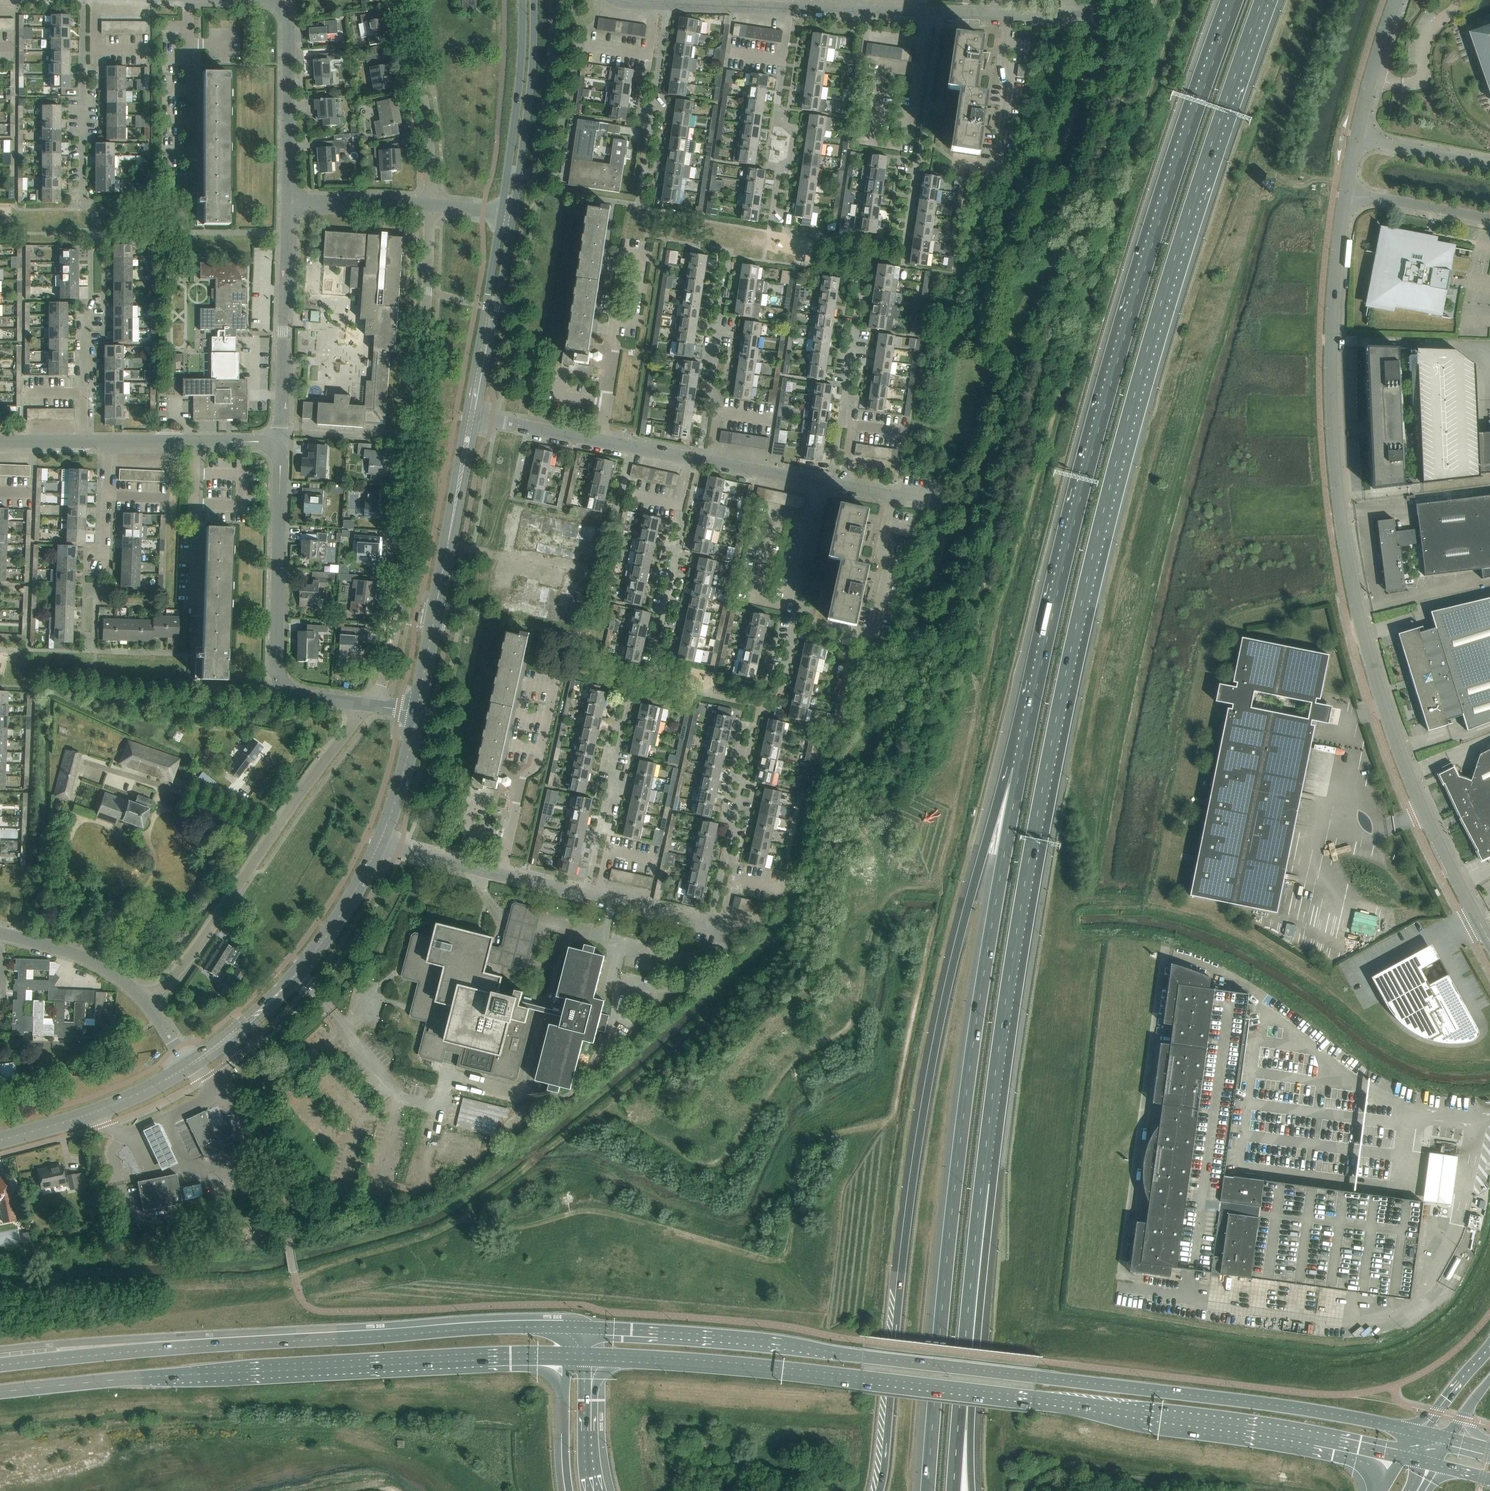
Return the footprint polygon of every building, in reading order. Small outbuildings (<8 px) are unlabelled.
[(463,9),(464,9),(476,9),(477,9),(477,0),(463,0),(463,9)] [(361,16),(363,23),(360,24),(362,37),(368,36),(370,44),(386,41),(385,34),(383,20),(381,20),(380,13),(361,16)] [(69,28),(69,15),(51,15),(51,27),(69,28)] [(701,34),(703,21),(680,17),(679,26),(677,25),(676,30),(678,30),(695,33),(701,34)] [(325,28),(310,29),(311,43),(328,41),(328,35),(338,34),(337,21),(324,22),(325,28)] [(1471,33),(1489,87),(1489,26),(1471,33)] [(32,27),(24,27),(19,27),(19,39),(24,39),(33,40),(32,27)] [(69,40),(69,28),(51,27),(51,39),(69,40)] [(693,46),(695,33),(678,30),(676,43),(693,46)] [(836,50),(838,36),(813,33),(812,41),(809,40),(809,46),(811,46),(828,48),(836,50)] [(981,53),(983,39),(958,35),(950,89),(962,91),(975,93),(979,69),(985,70),(986,60),(983,53),(981,53)] [(69,52),(69,40),(51,39),(51,52),(69,52)] [(691,58),(693,46),(676,43),(674,56),(691,58)] [(826,61),(828,48),(811,46),(809,58),(826,61)] [(724,63),(726,51),(721,50),(721,49),(715,48),(713,61),(719,62),(719,63),(724,63)] [(861,53),(856,52),(849,51),(847,64),(854,65),(859,66),(861,53)] [(69,64),(69,52),(51,52),(51,64),(69,64)] [(316,79),(314,79),(314,86),(334,85),(333,78),(331,78),(330,60),(341,59),(341,52),(319,54),(319,60),(314,61),(315,72),(316,79)] [(394,88),(391,73),(390,65),(385,66),(383,53),(366,56),(369,70),(372,69),(376,91),(394,88)] [(695,72),(697,59),(691,58),(674,56),(672,69),(689,71),(695,72)] [(824,74),(826,61),(809,58),(808,66),(806,66),(805,71),(824,74)] [(69,76),(69,64),(51,64),(51,76),(69,76)] [(1026,65),(1019,64),(1017,77),(1024,78),(1026,65)] [(125,79),(125,67),(107,67),(107,79),(125,79)] [(632,83),(634,71),(610,67),(609,79),(616,81),(632,83)] [(745,68),(738,69),(739,76),(747,75),(745,68)] [(687,84),(689,71),(672,69),(670,81),(687,84)] [(733,84),(734,71),(735,70),(726,69),(724,83),(729,84),(729,83),(733,84)] [(822,86),(824,74),(805,71),(807,72),(805,84),(822,86)] [(229,225),(228,73),(202,73),(203,74),(203,161),(203,193),(200,193),(200,200),(197,200),(197,208),(197,225),(229,225)] [(766,89),(768,76),(751,74),(749,87),(766,89)] [(69,88),(69,76),(51,76),(51,88),(69,88)] [(857,78),(853,78),(845,77),(843,89),(851,91),(855,91),(857,78)] [(125,91),(125,79),(107,79),(107,91),(125,91)] [(630,96),(632,83),(616,81),(614,94),(630,96)] [(685,97),(687,84),(670,81),(668,94),(685,97)] [(821,99),(822,86),(805,84),(804,91),(802,91),(802,96),(821,99)] [(764,102),(766,89),(749,87),(747,99),(764,102)] [(132,91),(125,91),(107,91),(107,103),(125,103),(132,104),(132,91)] [(987,95),(975,93),(962,91),(953,151),(978,155),(983,125),(989,126),(990,116),(987,109),(985,109),(987,95)] [(630,96),(614,94),(608,93),(606,105),(612,106),(629,109),(630,96)] [(826,100),(821,99),(802,96),(801,101),(803,101),(802,109),(819,112),(824,113),(825,110),(826,109),(827,107),(827,106),(827,105),(826,103),(826,100)] [(324,99),(322,99),(322,100),(315,100),(316,111),(319,110),(320,120),(331,119),(332,126),(343,125),(343,118),(337,118),(335,99),(324,100),(324,99)] [(402,123),(400,113),(397,100),(397,99),(379,103),(382,121),(376,122),(379,137),(384,136),(385,137),(387,137),(386,136),(400,133),(398,123),(402,123)] [(762,114),(764,102),(747,99),(746,111),(745,112),(762,114)] [(677,100),(675,113),(691,115),(693,102),(677,100)] [(125,116),(125,103),(107,103),(107,115),(125,116)] [(42,106),(42,118),(60,118),(60,106),(42,106)] [(627,122),(629,109),(612,106),(610,119),(627,122)] [(760,127),(762,114),(745,112),(746,111),(740,110),(738,123),(744,124),(744,125),(760,127)] [(690,128),(691,115),(675,113),(673,125),(690,128)] [(125,128),(125,116),(107,115),(107,128),(125,128)] [(810,115),(808,128),(825,130),(825,129),(830,131),(832,118),(810,115)] [(60,130),(60,118),(42,118),(42,130),(60,130)] [(578,119),(577,127),(579,127),(572,175),(589,178),(588,188),(620,192),(628,140),(614,138),(610,164),(592,161),(596,136),(598,136),(600,122),(578,119)] [(621,125),(609,123),(608,131),(620,133),(621,125)] [(688,140),(690,128),(673,125),(671,138),(688,140)] [(759,140),(760,127),(744,125),(742,137),(759,140)] [(125,140),(125,128),(107,128),(106,140),(125,140)] [(823,143),(825,130),(808,128),(806,140),(823,143)] [(60,142),(60,130),(42,130),(42,142),(60,142)] [(757,152),(759,140),(742,137),(740,150),(757,152)] [(671,138),(669,150),(691,154),(693,154),(695,141),(688,140),(671,138)] [(347,140),(331,141),(332,148),(319,149),(320,164),(321,173),(331,173),(331,165),(332,164),(332,163),(337,163),(336,150),(347,149),(347,140)] [(821,156),(823,143),(806,140),(804,153),(821,156)] [(23,146),(23,142),(18,142),(18,154),(23,154),(23,153),(26,153),(26,146),(23,146)] [(60,154),(60,142),(42,142),(42,154),(60,154)] [(397,171),(402,171),(400,150),(403,150),(403,143),(374,147),(375,157),(379,157),(380,172),(381,172),(381,180),(392,180),(391,171),(395,171),(397,171)] [(114,144),(99,144),(96,144),(96,156),(114,156),(114,144)] [(755,165),(757,152),(740,150),(735,149),(733,162),(755,165)] [(669,150),(667,163),(689,166),(691,154),(669,150)] [(819,168),(821,156),(804,153),(802,166),(819,168)] [(60,166),(60,154),(42,154),(42,166),(60,166)] [(885,170),(887,157),(871,155),(869,168),(885,170)] [(114,168),(114,156),(96,156),(96,168),(114,168)] [(667,163),(665,176),(682,178),(686,179),(689,179),(691,167),(689,166),(667,163)] [(60,178),(60,166),(42,166),(42,178),(60,178)] [(817,181),(819,168),(802,166),(800,178),(817,181)] [(887,176),(887,170),(885,170),(869,168),(863,167),(861,179),(867,180),(883,183),(885,175),(887,176)] [(114,180),(114,168),(96,168),(96,180),(114,180)] [(763,184),(765,171),(748,169),(746,182),(763,184)] [(938,190),(940,178),(940,177),(923,175),(921,188),(938,190)] [(684,192),(686,181),(686,179),(682,178),(665,176),(663,188),(680,191),(684,192)] [(60,190),(60,178),(42,178),(42,190),(60,190)] [(815,193),(817,181),(800,178),(798,191),(815,193)] [(114,192),(114,180),(96,180),(96,192),(114,192)] [(882,195),(883,183),(867,180),(865,193),(882,195)] [(761,197),(763,184),(746,182),(745,194),(761,197)] [(682,203),(684,192),(680,191),(663,188),(661,201),(681,204),(682,203)] [(942,191),(938,190),(921,188),(919,200),(936,203),(940,204),(942,191)] [(60,202),(60,190),(42,190),(37,190),(37,202),(60,202)] [(852,191),(850,191),(845,190),(843,203),(848,203),(850,204),(852,191)] [(813,206),(815,193),(798,191),(796,204),(813,206)] [(880,208),(882,195),(865,193),(863,205),(863,206),(880,208)] [(760,210),(761,197),(745,194),(743,207),(760,210)] [(714,196),(712,206),(719,207),(721,198),(714,196)] [(934,216),(936,203),(919,200),(918,213),(934,216)] [(820,213),(821,207),(813,206),(796,204),(795,217),(802,218),(801,225),(810,226),(812,212),(820,213)] [(879,215),(880,208),(863,206),(863,205),(857,204),(855,217),(880,221),(880,215),(879,215)] [(609,208),(611,209),(612,208),(603,206),(602,210),(589,208),(589,209),(568,350),(564,349),(562,364),(575,366),(575,363),(589,365),(590,359),(593,359),(598,363),(603,361),(603,355),(599,352),(594,354),(587,353),(609,208)] [(758,223),(760,210),(743,207),(741,220),(758,223)] [(932,228),(934,216),(918,213),(916,226),(932,228)] [(879,226),(880,221),(855,217),(853,230),(876,234),(877,226),(879,226)] [(930,241),(932,228),(916,226),(914,238),(930,241)] [(382,245),(383,236),(370,235),(369,235),(327,232),(326,232),(324,266),(352,268),(377,269),(379,244),(382,245)] [(403,238),(404,238),(404,237),(389,236),(389,233),(383,233),(383,236),(382,245),(379,244),(377,269),(352,268),(351,288),(350,287),(350,288),(363,289),(361,319),(361,320),(367,320),(366,335),(371,336),(371,340),(374,341),(373,361),(368,361),(368,366),(373,366),(372,381),(367,381),(366,407),(355,406),(355,407),(350,406),(351,396),(335,395),(335,400),(330,400),(330,404),(320,403),(319,403),(305,402),(304,402),(303,419),(303,418),(318,419),(318,425),(363,428),(364,428),(364,422),(386,424),(386,423),(391,353),(396,353),(396,352),(399,307),(399,306),(403,238)] [(1453,272),(1450,271),(1448,271),(1453,247),(1430,243),(1431,238),(1414,235),(1413,237),(1402,235),(1401,238),(1386,235),(1383,248),(1379,247),(1378,254),(1382,255),(1380,268),(1378,267),(1371,303),(1382,305),(1382,307),(1392,309),(1393,305),(1440,314),(1444,291),(1449,292),(1453,272)] [(928,253),(930,241),(914,238),(912,251),(928,253)] [(34,250),(34,245),(25,245),(25,250),(25,263),(30,262),(30,250),(34,250)] [(132,245),(113,245),(113,257),(132,257),(132,245)] [(78,262),(78,250),(60,250),(60,262),(78,262)] [(927,266),(928,253),(912,251),(910,264),(927,266)] [(706,269),(708,256),(691,254),(689,267),(706,269)] [(132,269),(132,257),(113,257),(113,269),(132,269)] [(78,274),(78,262),(60,262),(60,274),(78,274)] [(247,305),(247,288),(242,288),(242,279),(247,279),(247,263),(231,263),(231,268),(221,268),(221,263),(200,262),(200,279),(216,279),(216,308),(200,308),(200,330),(216,330),(216,337),(212,337),(212,353),(211,353),(211,379),(215,379),(238,379),(238,354),(235,354),(235,337),(231,337),(231,330),(247,330),(247,314),(241,314),(241,305),(247,305)] [(758,280),(760,267),(743,264),(741,277),(758,280)] [(876,277),(898,280),(900,267),(878,264),(876,277)] [(704,282),(706,269),(689,267),(687,279),(704,282)] [(132,281),(132,269),(113,269),(113,281),(132,281)] [(683,283),(685,271),(676,269),(674,282),(683,283)] [(78,286),(78,274),(60,274),(60,286),(78,286)] [(838,291),(840,278),(823,276),(821,289),(838,291)] [(756,292),(758,280),(741,277),(739,290),(756,292)] [(896,292),(898,280),(876,277),(874,290),(891,292),(891,291),(896,292)] [(702,294),(704,282),(687,279),(686,292),(702,294)] [(132,293),(132,281),(113,281),(113,293),(132,293)] [(78,298),(78,286),(60,286),(60,299),(78,298)] [(836,304),(838,291),(821,289),(819,301),(836,304)] [(754,304),(756,292),(739,290),(737,303),(754,305),(754,304)] [(891,291),(891,292),(874,290),(872,302),(889,305),(889,304),(894,305),(896,292),(891,291)] [(700,307),(702,294),(686,292),(684,305),(700,307)] [(132,305),(132,293),(113,293),(113,305),(132,305)] [(834,317),(836,304),(819,301),(817,314),(834,317)] [(893,318),(895,318),(897,305),(894,305),(889,304),(889,305),(872,302),(871,315),(893,318)] [(49,303),(49,315),(67,315),(67,303),(49,303)] [(758,319),(760,306),(761,305),(754,304),(754,305),(737,303),(735,315),(758,319)] [(312,314),(321,315),(321,304),(313,304),(312,314)] [(700,307),(684,305),(679,304),(678,317),(699,320),(700,307)] [(132,317),(132,305),(113,305),(113,317),(132,317)] [(832,329),(834,317),(817,314),(816,327),(832,329)] [(67,327),(67,315),(49,315),(49,327),(67,327)] [(892,331),(893,318),(871,315),(869,328),(892,331)] [(132,329),(132,317),(113,317),(113,329),(132,329)] [(678,317),(676,329),(680,330),(697,332),(699,320),(678,317)] [(746,321),(744,334),(760,336),(762,323),(746,321)] [(67,339),(67,327),(49,327),(49,339),(67,339)] [(831,342),(832,329),(816,327),(814,339),(814,340),(831,342)] [(132,342),(132,329),(113,329),(114,342),(132,342)] [(695,345),(697,332),(680,330),(678,343),(695,345)] [(879,333),(877,346),(894,349),(896,336),(879,333)] [(759,349),(760,336),(744,334),(742,347),(759,349)] [(829,355),(831,342),(814,340),(814,339),(807,338),(806,350),(812,351),(812,352),(829,355)] [(67,351),(67,339),(49,339),(49,351),(67,351)] [(693,358),(695,345),(678,343),(676,356),(693,358)] [(123,346),(105,346),(105,358),(123,358),(123,346)] [(892,361),(894,349),(877,346),(875,359),(892,361)] [(757,362),(759,349),(742,347),(740,359),(757,362)] [(1370,379),(1367,379),(1368,393),(1370,393),(1372,423),(1377,423),(1377,435),(1369,436),(1370,437),(1372,437),(1373,451),(1370,451),(1371,465),(1373,465),(1374,470),(1373,470),(1374,489),(1403,486),(1403,485),(1400,436),(1401,436),(1401,434),(1400,434),(1400,421),(1397,349),(1397,348),(1368,347),(1369,366),(1370,379)] [(1417,350),(1417,355),(1417,364),(1422,480),(1423,483),(1423,484),(1425,484),(1482,477),(1482,476),(1481,477),(1481,476),(1481,474),(1480,474),(1489,473),(1489,425),(1477,426),(1474,371),(1473,358),(1455,350),(1453,350),(1417,349),(1417,350)] [(67,363),(67,351),(49,351),(49,363),(67,363)] [(827,367),(829,355),(812,352),(810,365),(827,367)] [(123,370),(123,358),(105,358),(105,370),(123,370)] [(31,370),(46,370),(47,360),(32,359),(31,370)] [(755,374),(757,362),(740,359),(738,372),(755,374)] [(890,374),(892,361),(875,359),(874,371),(890,374)] [(699,371),(700,363),(678,360),(678,362),(677,363),(676,364),(675,366),(675,367),(676,368),(676,369),(676,372),(682,373),(682,374),(700,377),(701,371),(699,371)] [(67,375),(67,363),(49,363),(49,375),(67,375)] [(825,380),(827,367),(810,365),(808,378),(825,380)] [(123,382),(123,370),(105,370),(105,382),(123,382)] [(888,387),(890,374),(874,371),(872,384),(888,387)] [(753,387),(755,374),(738,372),(737,379),(735,379),(734,384),(753,387)] [(697,389),(698,382),(700,382),(700,377),(682,374),(680,387),(697,389)] [(211,379),(182,379),(182,396),(193,396),(193,419),(212,419),(215,419),(247,419),(247,379),(238,379),(215,379),(211,379)] [(123,394),(123,382),(105,382),(105,394),(123,394)] [(831,398),(833,385),(816,383),(814,396),(831,398)] [(751,400),(753,387),(734,384),(734,390),(735,390),(734,398),(751,400)] [(887,399),(888,387),(872,384),(870,396),(870,397),(887,399)] [(695,402),(697,389),(680,387),(678,399),(695,402)] [(776,404),(778,391),(773,390),(770,390),(768,403),(776,404)] [(123,406),(123,394),(105,394),(105,406),(123,406)] [(829,411),(831,398),(814,396),(812,409),(829,411)] [(885,412),(887,399),(870,397),(870,396),(868,396),(867,402),(869,402),(868,410),(885,412)] [(693,414),(695,402),(678,399),(676,412),(693,414)] [(779,404),(777,416),(782,417),(790,418),(791,409),(792,406),(784,404),(779,404)] [(123,418),(123,406),(105,406),(105,425),(121,425),(121,418),(123,418)] [(827,424),(829,411),(812,409),(811,420),(810,421),(827,424)] [(691,427),(693,414),(676,412),(674,425),(691,427)] [(825,437),(827,424),(810,421),(811,420),(803,419),(801,432),(809,433),(809,434),(825,437)] [(689,440),(691,427),(674,425),(673,437),(689,440)] [(823,449),(825,437),(809,434),(807,447),(823,449)] [(784,457),(786,445),(778,444),(778,442),(774,442),(772,455),(784,457)] [(304,460),(303,474),(309,474),(309,476),(325,477),(327,447),(310,446),(310,461),(304,460)] [(821,462),(823,449),(807,447),(805,460),(821,462)] [(535,462),(551,466),(553,453),(537,450),(535,462)] [(370,459),(369,475),(388,477),(389,465),(388,465),(388,461),(389,461),(390,453),(365,451),(364,459),(370,459)] [(611,475),(614,462),(598,459),(595,471),(611,475)] [(548,478),(551,466),(535,462),(532,475),(548,478)] [(633,464),(630,476),(636,477),(639,466),(633,464)] [(639,466),(636,477),(642,478),(645,467),(639,466)] [(645,467),(642,478),(648,480),(651,468),(645,467)] [(654,481),(656,470),(651,468),(648,480),(654,481)] [(87,482),(87,470),(69,469),(69,481),(87,482)] [(660,482),(662,471),(656,470),(654,481),(660,482)] [(609,487),(611,475),(595,471),(592,484),(609,487)] [(666,484),(668,472),(662,471),(660,482),(666,484)] [(672,485),(674,474),(668,472),(666,484),(672,485)] [(678,486),(680,475),(674,474),(672,485),(678,486)] [(546,491),(548,478),(532,475),(529,487),(546,491)] [(722,492),(725,480),(709,476),(706,489),(722,492)] [(86,494),(87,482),(69,481),(68,493),(86,494)] [(606,500),(609,487),(592,484),(590,496),(606,500)] [(550,492),(546,491),(529,487),(528,487),(527,492),(528,492),(527,500),(547,505),(550,492)] [(762,500),(764,489),(758,487),(756,499),(762,500)] [(302,495),(306,496),(304,514),(322,515),(324,490),(325,489),(302,488),(302,489),(303,489),(303,495),(302,495)] [(719,505),(722,492),(706,489),(703,501),(719,505)] [(768,501),(770,490),(764,489),(762,500),(768,501)] [(774,503),(776,491),(770,490),(768,501),(774,503)] [(780,504),(782,493),(776,491),(774,503),(780,504)] [(379,493),(364,492),(363,503),(367,503),(366,517),(384,518),(384,504),(378,504),(379,493)] [(86,506),(86,494),(68,493),(68,505),(86,506)] [(786,505),(788,494),(782,493),(780,504),(786,505)] [(792,507),(794,495),(788,494),(786,505),(792,507)] [(798,508),(800,496),(794,495),(792,507),(798,508)] [(603,512),(606,500),(590,496),(587,509),(603,512)] [(806,498),(805,498),(800,496),(798,508),(804,509),(806,498)] [(1422,504),(1416,504),(1419,529),(1395,532),(1394,519),(1377,521),(1381,554),(1385,553),(1389,592),(1405,590),(1400,544),(1421,542),(1425,576),(1481,570),(1482,579),(1489,577),(1489,496),(1422,504)] [(726,506),(719,505),(703,501),(702,509),(700,508),(699,514),(723,519),(726,506)] [(85,518),(86,506),(68,505),(67,517),(85,518)] [(843,505),(831,559),(844,561),(856,564),(861,541),(867,542),(871,532),(869,525),(865,525),(868,512),(868,510),(843,505)] [(141,526),(141,514),(123,513),(123,525),(141,526)] [(720,532),(723,519),(699,514),(698,519),(699,519),(698,527),(714,530),(720,532)] [(658,532),(661,519),(644,515),(642,528),(658,532)] [(85,530),(85,518),(67,517),(67,529),(85,530)] [(140,538),(141,526),(123,525),(122,537),(140,538)] [(195,662),(195,679),(200,679),(226,680),(227,679),(226,679),(232,529),(232,528),(206,527),(206,528),(207,528),(203,617),(202,646),(202,647),(199,647),(199,654),(196,654),(196,662),(195,662)] [(711,542),(714,530),(698,527),(695,539),(711,542)] [(655,544),(658,532),(642,528),(639,540),(655,544)] [(85,542),(85,530),(67,529),(67,542),(85,542)] [(327,542),(327,533),(317,535),(301,534),(301,541),(304,541),(302,559),(319,560),(320,542),(327,542)] [(379,557),(380,537),(355,536),(354,542),(358,543),(357,556),(370,557),(369,565),(382,566),(382,557),(379,557)] [(140,550),(140,538),(122,537),(122,549),(140,550)] [(711,542),(695,539),(693,538),(692,544),(694,544),(692,552),(708,556),(711,542)] [(327,540),(327,554),(332,554),(332,563),(340,564),(340,540),(327,540)] [(652,556),(655,544),(639,540),(636,553),(652,556)] [(58,545),(57,557),(57,558),(75,558),(76,546),(58,545)] [(139,562),(140,550),(122,549),(121,561),(139,562)] [(615,552),(613,561),(617,562),(617,561),(620,562),(621,556),(619,556),(619,553),(615,552)] [(650,569),(652,556),(636,553),(633,565),(650,569)] [(75,570),(75,558),(57,558),(57,570),(75,570)] [(700,558),(697,570),(714,574),(716,562),(700,558)] [(139,574),(139,562),(121,561),(121,573),(139,574)] [(844,561),(830,621),(855,626),(862,597),(868,598),(871,588),(870,581),(865,581),(868,567),(856,564),(844,561)] [(633,565),(628,564),(625,577),(631,578),(647,581),(648,573),(651,574),(652,570),(653,570),(653,569),(650,569),(633,565)] [(74,582),(75,570),(57,570),(51,569),(50,581),(56,582),(74,582)] [(711,587),(714,574),(697,570),(694,583),(711,587)] [(138,586),(139,574),(121,573),(120,586),(138,586)] [(301,585),(300,606),(318,608),(320,587),(328,587),(329,579),(314,578),(313,586),(301,585)] [(644,594),(647,581),(631,578),(628,590),(644,594)] [(376,590),(373,589),(374,583),(376,584),(376,583),(355,580),(354,588),(358,589),(356,603),(352,602),(351,612),(356,613),(356,614),(359,614),(360,613),(365,614),(366,604),(374,605),(376,590)] [(74,594),(74,582),(56,582),(56,594),(74,594)] [(716,588),(711,587),(694,583),(692,595),(708,599),(713,600),(716,588)] [(641,606),(644,594),(628,590),(625,603),(641,606)] [(73,606),(74,594),(56,594),(55,606),(73,606)] [(705,612),(708,599),(692,595),(689,608),(705,612)] [(1431,612),(1435,628),(1419,633),(1418,629),(1419,628),(1418,628),(1398,634),(1409,670),(1409,671),(1416,695),(1417,695),(1428,731),(1448,725),(1448,724),(1446,720),(1462,715),(1467,731),(1489,722),(1489,598),(1431,612)] [(73,618),(73,606),(55,606),(55,618),(73,618)] [(702,624),(705,612),(689,608),(686,621),(702,624)] [(649,625),(651,613),(635,609),(632,622),(649,625)] [(766,628),(769,615),(753,612),(750,624),(766,628)] [(165,637),(166,615),(153,615),(152,619),(154,619),(153,637),(154,637),(165,637)] [(179,615),(166,615),(165,637),(178,637),(179,615)] [(73,630),(73,618),(55,618),(50,617),(49,629),(54,630),(73,630)] [(115,640),(116,618),(103,618),(102,639),(115,640)] [(128,640),(129,618),(116,618),(115,640),(128,640)] [(140,641),(141,618),(129,618),(128,640),(140,641)] [(154,619),(152,619),(141,618),(140,641),(153,641),(154,637),(153,637),(154,619)] [(700,637),(702,624),(686,621),(683,633),(700,637)] [(649,631),(650,626),(649,625),(632,622),(629,634),(646,638),(647,630),(649,631)] [(763,640),(766,628),(750,624),(747,637),(763,641),(763,640)] [(318,659),(319,633),(327,633),(327,625),(308,625),(308,632),(299,632),(299,662),(308,662),(308,659),(318,659)] [(368,643),(368,630),(368,629),(341,627),(339,655),(338,657),(339,657),(338,666),(349,667),(350,646),(358,646),(358,642),(368,643)] [(72,643),(73,630),(54,630),(49,629),(49,634),(54,635),(54,642),(54,648),(66,649),(67,642),(69,642),(70,642),(72,643)] [(528,634),(530,634),(521,632),(520,635),(507,633),(508,633),(477,773),(473,772),(470,787),(483,790),(484,786),(497,789),(499,783),(502,784),(506,787),(511,786),(512,781),(508,777),(503,778),(500,778),(496,777),(524,651),(528,634)] [(697,649),(700,637),(683,633),(680,646),(697,649)] [(643,650),(646,638),(629,634),(627,647),(643,650)] [(763,640),(763,641),(747,637),(744,649),(744,650),(760,653),(762,645),(764,646),(765,641),(763,640)] [(849,646),(851,639),(839,637),(838,643),(849,646)] [(1232,705),(1232,709),(1228,708),(1190,896),(1277,913),(1315,726),(1311,725),(1312,721),(1329,724),(1332,706),(1315,703),(1316,699),(1320,700),(1329,655),(1242,638),(1233,682),(1237,683),(1236,687),(1219,684),(1216,701),(1232,705)] [(828,648),(822,646),(805,643),(803,655),(819,659),(825,660),(828,648)] [(694,662),(697,649),(680,646),(678,658),(694,662)] [(640,663),(643,650),(627,647),(624,659),(640,663)] [(758,666),(760,653),(744,650),(744,649),(739,648),(736,661),(758,666)] [(822,673),(825,660),(819,659),(803,655),(800,668),(816,672),(822,673)] [(755,679),(758,666),(736,661),(733,674),(755,679)] [(813,684),(816,672),(800,668),(797,680),(813,684)] [(811,697),(813,684),(797,680),(794,693),(811,697)] [(607,693),(598,691),(599,687),(600,687),(600,686),(589,684),(590,685),(589,689),(591,689),(588,702),(604,706),(607,693)] [(808,709),(811,697),(794,693),(791,705),(808,709)] [(601,718),(604,706),(588,702),(585,715),(601,718)] [(660,721),(663,708),(641,703),(639,716),(660,721)] [(717,714),(714,726),(730,730),(733,717),(730,716),(732,708),(718,705),(717,713),(717,714)] [(805,722),(808,709),(791,705),(789,718),(805,722)] [(599,731),(601,718),(585,715),(582,727),(599,731)] [(658,733),(660,721),(639,716),(636,729),(652,733),(652,732),(658,733)] [(783,735),(786,722),(770,719),(767,731),(783,735)] [(728,742),(730,730),(714,726),(711,739),(728,742)] [(596,743),(599,731),(582,727),(580,740),(596,743)] [(655,746),(658,734),(658,733),(652,732),(652,733),(636,729),(633,741),(649,745),(649,744),(655,746)] [(780,748),(783,735),(767,731),(764,744),(780,748)] [(229,771),(238,778),(252,760),(253,760),(264,747),(252,738),(242,752),(243,753),(229,771)] [(725,755),(728,742),(711,739),(708,751),(725,755)] [(593,756),(596,743),(580,740),(577,752),(593,756)] [(128,741),(120,764),(172,782),(181,758),(180,757),(180,758),(128,741)] [(646,758),(649,745),(633,741),(630,754),(646,758)] [(777,760),(780,748),(764,744),(761,756),(777,760)] [(1489,798),(1489,749),(1480,754),(1471,781),(1458,776),(1451,763),(1441,767),(1444,772),(1438,775),(1443,784),(1444,784),(1458,814),(1489,798)] [(53,798),(68,801),(71,801),(78,776),(75,775),(81,754),(67,750),(53,798)] [(722,767),(725,755),(708,751),(706,764),(722,767)] [(590,768),(593,756),(577,752),(574,765),(590,768)] [(775,773),(777,760),(761,756),(758,769),(775,773)] [(640,760),(637,773),(654,777),(656,764),(640,760)] [(211,778),(216,771),(204,762),(199,769),(211,778)] [(719,780),(722,767),(706,764),(703,776),(719,780)] [(588,781),(590,768),(574,765),(571,777),(588,781)] [(772,785),(775,773),(758,769),(755,782),(772,785)] [(213,781),(202,773),(198,778),(209,786),(213,781)] [(651,789),(654,777),(637,773),(634,786),(651,789)] [(717,792),(719,780),(703,776),(700,789),(717,792)] [(585,794),(588,781),(571,777),(568,790),(585,794)] [(648,802),(651,789),(634,786),(632,798),(648,802)] [(779,804),(782,792),(765,788),(762,801),(779,804)] [(714,805),(717,792),(700,789),(697,801),(714,805)] [(97,811),(120,820),(143,828),(153,801),(138,795),(135,803),(127,800),(103,792),(97,811)] [(589,812),(592,799),(576,796),(573,808),(589,812)] [(645,814),(648,802),(632,798),(629,811),(645,814)] [(1458,814),(1460,818),(1459,818),(1459,819),(1460,818),(1478,851),(1477,851),(1482,861),(1487,859),(1489,863),(1489,798),(1458,814)] [(711,818),(714,805),(697,801),(695,814),(711,818)] [(776,817),(779,804),(762,801),(760,813),(776,817)] [(586,825),(589,812),(573,808),(570,821),(586,825)] [(642,827),(645,814),(629,811),(626,823),(642,827)] [(773,830),(776,817),(760,813),(757,826),(773,830)] [(716,836),(719,823),(702,820),(699,833),(716,836)] [(584,837),(586,825),(570,821),(568,833),(567,833),(584,837)] [(640,840),(642,827),(626,823),(623,836),(640,840)] [(771,842),(773,830),(757,826),(754,838),(771,842)] [(581,850),(584,837),(567,833),(568,833),(562,832),(559,844),(565,846),(581,850)] [(713,849),(716,836),(699,833),(697,845),(713,849)] [(768,855),(771,842),(754,838),(752,851),(768,855)] [(710,861),(713,849),(697,845),(694,858),(710,861)] [(578,862),(581,850),(565,846),(562,858),(578,862)] [(752,851),(749,864),(765,867),(771,869),(774,856),(768,855),(752,851)] [(25,866),(25,853),(21,853),(17,853),(17,857),(20,857),(20,866),(25,866)] [(575,875),(578,862),(562,858),(559,871),(575,875)] [(694,858),(691,870),(707,874),(709,866),(711,866),(712,861),(710,861),(694,858)] [(786,872),(789,859),(784,858),(783,858),(780,870),(786,872)] [(614,882),(617,870),(611,869),(609,881),(614,882)] [(620,883),(623,871),(617,870),(614,882),(620,883)] [(705,886),(707,874),(691,870),(688,883),(705,886)] [(626,885),(629,872),(623,871),(620,883),(626,885)] [(632,886),(635,874),(629,872),(626,885),(632,886)] [(638,887),(641,875),(635,874),(632,886),(638,887)] [(644,888),(647,876),(641,875),(638,887),(644,888)] [(652,878),(647,876),(644,888),(650,890),(652,878)] [(658,880),(654,899),(660,900),(662,891),(660,890),(662,881),(658,880)] [(706,887),(705,886),(688,883),(680,881),(679,887),(687,889),(685,896),(702,899),(703,891),(705,892),(705,891),(706,887)] [(739,910),(741,898),(735,897),(733,908),(739,910)] [(744,911),(747,899),(741,898),(739,910),(744,911)] [(750,912),(753,901),(747,899),(744,911),(750,912)] [(756,914),(759,902),(753,901),(750,912),(756,914)] [(765,903),(759,902),(756,914),(762,915),(765,903)] [(241,918),(235,914),(227,927),(239,934),(241,921),(241,918)] [(536,1006),(521,1002),(523,991),(515,989),(512,999),(498,995),(497,993),(504,964),(506,963),(512,965),(512,966),(523,969),(529,946),(528,945),(532,930),(512,924),(506,949),(491,946),(493,938),(438,924),(434,937),(413,932),(402,978),(418,983),(410,1017),(427,1021),(418,1057),(441,1063),(443,1063),(446,1051),(460,1055),(457,1067),(514,1081),(517,1079),(530,1029),(536,1006)] [(223,941),(218,949),(205,969),(221,980),(225,974),(219,970),(225,960),(232,965),(240,952),(223,941)] [(594,1043),(601,1013),(604,1001),(594,998),(604,956),(594,953),(595,947),(584,944),(583,951),(569,947),(556,997),(566,999),(563,1012),(559,1026),(549,1024),(535,1080),(549,1084),(548,1090),(559,1093),(560,1087),(571,1089),(583,1040),(594,1043)] [(1413,955),(1371,977),(1387,1007),(1389,1010),(1392,1013),(1394,1016),(1397,1019),(1400,1022),(1404,1026),(1408,1029),(1412,1032),(1417,1034),(1422,1037),(1427,1039),(1432,1040),(1437,1042),(1442,1043),(1447,1043),(1452,1043),(1456,1043),(1460,1043),(1464,1043),(1468,1042),(1471,1042),(1473,1041),(1475,1039),(1477,1037),(1478,1034),(1478,1032),(1478,1029),(1477,1028),(1476,1028),(1476,1027),(1475,1026),(1474,1026),(1469,1022),(1460,1007),(1465,1005),(1464,1004),(1448,974),(1429,984),(1413,955)] [(48,969),(49,960),(14,959),(14,971),(18,971),(18,980),(26,980),(26,979),(26,968),(48,969)] [(60,965),(55,962),(50,962),(50,960),(49,960),(48,969),(48,975),(54,975),(55,974),(60,965)] [(1149,1203),(1146,1222),(1136,1221),(1130,1272),(1170,1277),(1172,1267),(1211,1272),(1220,1212),(1228,1213),(1220,1273),(1410,1299),(1423,1201),(1253,1179),(1254,1177),(1244,1175),(1244,1178),(1233,1176),(1233,1177),(1224,1176),(1228,1148),(1231,1149),(1232,1138),(1229,1138),(1236,1089),(1240,1090),(1249,1019),(1245,1019),(1247,1009),(1249,1010),(1249,1004),(1247,1004),(1249,994),(1209,988),(1210,977),(1201,973),(1181,966),(1171,963),(1163,1024),(1173,1025),(1170,1044),(1160,1043),(1152,1103),(1162,1104),(1160,1124),(1153,1133),(1148,1142),(1145,1152),(1143,1162),(1143,1172),(1143,1182),(1145,1192),(1149,1203)] [(234,988),(244,972),(238,968),(228,984),(234,988)] [(60,977),(55,974),(54,975),(48,975),(48,979),(48,980),(48,988),(52,988),(54,986),(60,977)] [(48,980),(48,979),(26,979),(26,980),(18,980),(14,979),(13,991),(17,991),(17,1000),(23,1000),(32,1001),(32,989),(48,990),(48,988),(48,980)] [(51,1000),(59,989),(54,986),(52,988),(48,988),(48,990),(48,1000),(51,1000)] [(64,1002),(64,989),(59,989),(51,1000),(54,1000),(54,1001),(64,1002)] [(87,1002),(88,990),(79,990),(79,1002),(85,1002),(87,1002)] [(95,1003),(96,992),(96,990),(88,990),(87,1002),(95,1002),(95,1003)] [(106,1015),(106,992),(96,992),(95,1003),(94,1025),(95,1025),(94,1027),(95,1027),(107,1027),(107,1023),(116,1023),(116,1015),(106,1015)] [(33,1016),(23,1015),(23,1000),(17,1000),(13,1000),(12,1034),(24,1035),(24,1031),(32,1031),(33,1016)] [(43,1023),(44,1001),(33,1001),(33,1016),(32,1031),(32,1034),(38,1034),(38,1035),(44,1035),(44,1034),(53,1035),(53,1023),(43,1023)] [(54,1001),(53,1023),(53,1035),(58,1035),(58,1037),(65,1037),(65,1036),(73,1037),(74,1035),(74,1024),(73,1024),(74,1022),(63,1022),(64,1002),(54,1001)] [(84,1024),(85,1002),(79,1002),(75,1002),(74,1002),(74,1022),(73,1024),(74,1024),(74,1035),(79,1035),(79,1036),(85,1036),(94,1036),(95,1037),(95,1027),(94,1027),(95,1025),(94,1025),(84,1024)] [(0,1064),(0,1075),(1,1080),(18,1078),(16,1062),(0,1064)] [(463,1097),(456,1127),(495,1136),(502,1107),(463,1097)] [(222,1146),(206,1111),(187,1120),(204,1155),(206,1158),(224,1150),(222,1146)] [(158,1123),(142,1131),(161,1170),(177,1163),(158,1123)] [(1458,1152),(1430,1148),(1424,1196),(1451,1200),(1458,1152)] [(65,1177),(64,1172),(62,1165),(39,1170),(42,1188),(70,1182),(71,1189),(78,1187),(75,1173),(68,1175),(68,1176),(65,1177)] [(182,1203),(176,1174),(137,1182),(143,1211),(182,1203)] [(9,1186),(7,1176),(0,1177),(0,1200),(1,1200),(6,1221),(4,1221),(4,1222),(16,1220),(9,1186)] [(203,1196),(201,1184),(182,1187),(185,1200),(203,1196)] [(1470,1214),(1468,1226),(1475,1228),(1479,1229),(1482,1217),(1470,1214)]
